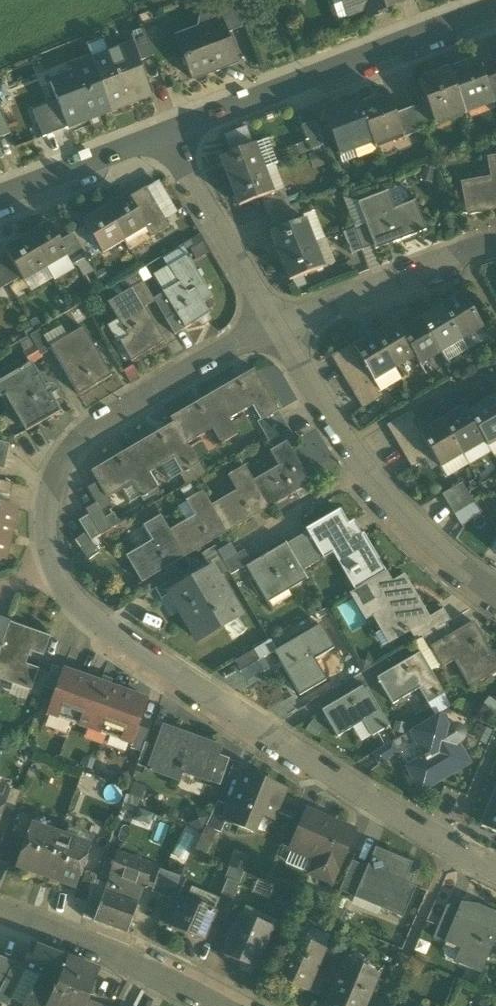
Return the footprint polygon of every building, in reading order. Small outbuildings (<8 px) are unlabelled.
[(334,21),(349,15),(343,0),(326,0),(334,21)] [(375,18),(381,15),(384,10),(402,3),(401,0),(343,0),(349,15),(366,8),(369,15),(375,18)] [(223,20),(228,34),(243,28),(233,4),(217,10),(221,20),(223,20)] [(184,58),(192,80),(239,62),(228,34),(223,20),(221,20),(182,36),(190,56),(184,58)] [(133,36),(142,61),(153,57),(143,32),(133,36)] [(86,45),(91,59),(92,60),(110,53),(104,38),(86,45)] [(110,53),(92,60),(112,111),(152,96),(132,45),(110,53)] [(112,112),(112,111),(92,60),(91,59),(71,67),(75,78),(53,86),(52,83),(50,83),(58,102),(68,128),(68,129),(112,112)] [(478,63),(449,74),(463,110),(464,111),(493,100),(485,79),(478,63)] [(436,121),(463,110),(449,74),(448,71),(419,83),(427,104),(434,121),(436,121)] [(495,104),(495,75),(485,79),(493,100),(494,104),(495,104)] [(390,97),(360,109),(374,146),(401,135),(404,134),(397,115),(390,97)] [(68,128),(58,102),(34,112),(44,137),(68,128)] [(427,104),(412,109),(421,133),(438,127),(436,121),(434,121),(427,104)] [(376,151),(374,146),(360,109),(359,106),(326,118),(334,141),(343,164),(376,151)] [(403,140),(421,133),(412,109),(397,115),(404,134),(401,135),(403,140)] [(10,134),(1,110),(0,110),(0,138),(10,134)] [(326,118),(314,122),(323,145),(334,141),(326,118)] [(323,147),(323,145),(314,122),(302,125),(312,151),(323,147)] [(246,127),(224,135),(231,154),(253,146),(246,127)] [(374,146),(376,151),(403,140),(401,135),(374,146)] [(254,145),(264,170),(275,165),(277,165),(268,140),(254,145)] [(221,158),(230,183),(264,170),(254,145),(253,146),(231,154),(221,158)] [(325,150),(308,156),(314,171),(330,165),(325,150)] [(468,215),(495,210),(495,158),(483,161),(487,180),(462,184),(468,215)] [(273,193),(283,189),(284,189),(275,165),(264,170),(273,193)] [(424,167),(420,181),(432,185),(436,170),(424,167)] [(273,193),(264,170),(230,183),(239,207),(262,198),(273,194),(273,193)] [(159,182),(147,189),(158,208),(169,202),(173,209),(162,215),(165,220),(177,213),(159,182)] [(395,209),(410,203),(403,186),(389,192),(395,209)] [(145,229),(151,239),(170,228),(165,220),(162,215),(158,208),(147,189),(146,188),(129,198),(147,228),(145,229)] [(262,198),(268,215),(290,207),(283,189),(273,193),(273,194),(262,198)] [(376,245),(377,250),(426,231),(415,201),(410,203),(395,209),(389,192),(360,203),(368,224),(376,245)] [(128,197),(106,210),(124,241),(145,229),(147,228),(129,198),(128,197)] [(368,224),(360,203),(342,197),(355,229),(368,224)] [(158,208),(162,215),(173,209),(169,202),(158,208)] [(296,222),(290,207),(268,215),(274,231),(296,222)] [(102,255),(124,241),(106,210),(84,223),(86,227),(102,254),(102,255)] [(313,245),(326,240),(315,211),(302,216),(304,220),(313,245)] [(269,233),(279,258),(313,245),(304,220),(296,222),(274,231),(269,233)] [(368,224),(355,229),(363,250),(376,245),(368,224)] [(49,225),(28,238),(46,269),(66,257),(68,257),(60,242),(49,225)] [(86,227),(73,235),(89,262),(102,254),(86,227)] [(351,255),(363,250),(355,229),(343,234),(351,255)] [(74,270),(89,262),(73,235),(60,242),(68,257),(66,257),(74,270)] [(209,254),(199,236),(187,243),(197,261),(209,254)] [(25,282),(46,269),(28,238),(5,252),(7,255),(21,279),(24,283),(25,282)] [(313,245),(322,269),(335,264),(326,240),(313,245)] [(322,269),(313,245),(279,258),(288,282),(322,269)] [(163,260),(168,269),(169,268),(188,257),(189,256),(184,248),(163,260)] [(0,259),(0,272),(9,287),(21,279),(7,255),(0,259)] [(176,314),(185,330),(210,315),(204,304),(196,291),(205,286),(188,257),(169,268),(179,284),(164,293),(164,294),(177,314),(176,314)] [(179,284),(169,268),(168,269),(154,277),(164,293),(179,284)] [(46,269),(25,282),(32,293),(53,281),(46,269)] [(9,287),(0,272),(0,292),(9,287)] [(133,290),(145,309),(155,303),(154,300),(144,283),(133,290)] [(196,291),(204,304),(213,298),(205,286),(196,291)] [(120,345),(131,364),(165,344),(145,309),(133,290),(109,304),(119,320),(130,339),(120,345)] [(185,330),(176,314),(177,314),(164,294),(154,300),(155,303),(166,321),(175,336),(185,330)] [(463,295),(442,307),(462,341),(483,328),(463,295)] [(442,307),(421,320),(441,353),(462,341),(442,307)] [(119,346),(120,345),(130,339),(119,320),(108,327),(119,346)] [(421,320),(400,332),(415,357),(421,366),(441,353),(421,320)] [(396,324),(375,336),(395,369),(415,357),(400,332),(396,324)] [(50,346),(68,336),(62,326),(45,337),(50,346)] [(52,349),(78,394),(111,374),(83,327),(68,336),(50,346),(52,349)] [(483,328),(462,341),(468,352),(489,339),(483,328)] [(35,346),(41,356),(52,349),(50,346),(45,337),(40,329),(36,332),(29,336),(35,346)] [(374,382),(395,369),(375,336),(354,349),(358,355),(364,365),(370,376),(374,382)] [(447,364),(468,352),(462,341),(441,353),(447,364)] [(30,365),(32,363),(33,364),(43,359),(41,356),(35,346),(23,353),(30,365)] [(332,357),(338,367),(358,355),(354,349),(352,346),(332,357)] [(338,367),(344,377),(364,365),(358,355),(338,367)] [(27,432),(60,412),(33,364),(32,363),(30,365),(0,382),(0,386),(27,432)] [(344,377),(350,388),(370,376),(364,365),(344,377)] [(376,386),(380,393),(401,380),(395,369),(374,382),(376,386)] [(213,394),(214,396),(229,421),(253,406),(261,419),(262,421),(279,411),(255,370),(213,394)] [(350,388),(356,398),(376,386),(374,382),(370,376),(350,388)] [(380,393),(376,386),(356,398),(362,408),(382,396),(380,393)] [(237,435),(229,421),(214,396),(199,404),(198,402),(171,418),(175,425),(187,444),(212,429),(221,444),(237,435)] [(468,413),(484,441),(488,447),(495,442),(495,410),(490,400),(468,413)] [(465,409),(443,422),(462,455),(484,441),(468,413),(465,409)] [(257,422),(262,432),(284,420),(279,411),(262,421),(261,419),(257,422)] [(386,427),(392,437),(413,424),(407,414),(386,427)] [(262,432),(267,440),(288,428),(284,420),(262,432)] [(439,468),(462,455),(443,422),(420,436),(425,445),(432,455),(439,468)] [(392,437),(398,447),(419,435),(413,424),(392,437)] [(199,464),(187,444),(175,425),(161,433),(160,432),(133,447),(134,449),(149,474),(162,466),(174,459),(182,473),(183,474),(199,464)] [(296,442),(288,428),(267,440),(273,450),(288,442),(289,445),(296,442)] [(398,447),(404,458),(425,445),(420,436),(419,435),(398,447)] [(469,466),(491,453),(488,447),(484,441),(462,455),(469,466)] [(280,466),(253,482),(268,507),(269,508),(297,491),(296,490),(303,485),(304,487),(311,483),(289,445),(288,442),(273,450),(271,452),(280,466)] [(488,447),(491,453),(495,461),(495,442),(488,447)] [(432,455),(425,445),(404,458),(410,468),(432,455)] [(157,489),(149,474),(134,449),(119,458),(118,456),(92,472),(98,482),(107,498),(121,490),(133,483),(141,497),(141,498),(157,489)] [(446,480),(469,466),(462,455),(439,468),(446,480)] [(180,475),(182,473),(174,459),(162,466),(170,481),(180,475)] [(182,473),(180,475),(186,486),(205,475),(199,464),(183,474),(182,473)] [(253,515),(268,507),(253,482),(244,467),(229,476),(238,491),(211,507),(226,532),(226,533),(254,517),(253,515)] [(10,496),(13,484),(0,481),(0,494),(10,496)] [(87,488),(96,504),(101,511),(111,504),(107,498),(98,482),(87,488)] [(129,504),(141,497),(133,483),(121,490),(129,504)] [(442,496),(448,506),(469,493),(463,483),(442,496)] [(212,540),(226,532),(211,507),(202,492),(187,501),(187,502),(195,516),(186,521),(169,532),(184,558),(213,541),(212,540)] [(448,506),(454,516),(475,504),(469,493),(448,506)] [(0,494),(0,506),(7,507),(10,496),(0,494)] [(195,516),(187,502),(178,508),(186,521),(195,516)] [(112,529),(101,511),(96,504),(86,510),(89,515),(101,535),(112,529)] [(481,513),(475,504),(454,516),(460,526),(481,513)] [(5,559),(16,510),(7,507),(0,506),(0,558),(5,559)] [(253,515),(254,517),(269,508),(268,507),(253,515)] [(339,551),(361,588),(385,574),(362,535),(356,538),(348,524),(340,511),(307,531),(310,537),(324,561),(333,555),(339,551)] [(91,541),(101,535),(89,515),(79,521),(91,541)] [(174,563),(184,558),(169,532),(160,517),(145,526),(153,541),(126,557),(142,583),(170,566),(169,565),(173,562),(174,563)] [(354,520),(348,524),(356,538),(362,535),(354,520)] [(212,540),(213,541),(226,533),(226,532),(212,540)] [(75,541),(89,560),(99,553),(84,534),(75,541)] [(290,549),(303,573),(324,561),(310,537),(290,549)] [(247,569),(268,606),(309,582),(303,573),(290,549),(287,545),(247,569)] [(223,563),(231,576),(252,563),(250,561),(244,551),(223,563)] [(339,551),(333,555),(354,592),(361,588),(339,551)] [(180,611),(197,641),(241,615),(213,569),(181,588),(172,593),(181,610),(180,611)] [(363,616),(379,607),(372,596),(391,585),(385,574),(361,588),(354,592),(350,594),(363,616)] [(404,577),(391,585),(372,596),(379,607),(397,639),(410,632),(429,621),(428,619),(415,597),(412,599),(408,592),(412,591),(404,577)] [(155,589),(161,599),(170,594),(172,593),(181,588),(174,578),(155,589)] [(170,594),(180,611),(181,610),(172,593),(170,594)] [(416,642),(421,639),(447,624),(449,623),(442,610),(428,619),(429,621),(410,632),(416,642)] [(10,624),(0,621),(0,651),(10,624)] [(10,624),(0,651),(0,680),(13,685),(30,691),(38,670),(24,666),(30,651),(43,656),(49,638),(10,624)] [(453,634),(447,624),(421,639),(428,651),(431,649),(431,647),(453,634)] [(475,685),(495,673),(495,663),(483,640),(481,641),(471,624),(453,634),(431,647),(431,649),(442,666),(458,657),(475,685)] [(282,666),(300,696),(326,681),(313,659),(333,647),(320,625),(276,651),(284,664),(282,666)] [(421,639),(416,642),(414,644),(421,655),(431,672),(442,666),(431,649),(428,651),(421,639)] [(261,660),(274,652),(276,651),(271,641),(255,650),(261,659),(261,660)] [(329,676),(346,668),(336,648),(319,656),(329,676)] [(234,662),(239,672),(258,661),(261,659),(255,650),(234,662)] [(274,652),(282,666),(284,664),(276,651),(274,652)] [(419,690),(428,704),(444,695),(431,672),(421,655),(406,664),(405,662),(378,678),(394,705),(419,690)] [(265,672),(258,661),(239,672),(246,683),(265,672)] [(44,687),(56,691),(63,670),(52,666),(49,674),(44,687)] [(28,697),(39,701),(44,687),(49,674),(38,670),(30,691),(28,697)] [(47,715),(132,745),(139,727),(148,700),(63,670),(56,691),(47,715)] [(30,691),(13,685),(10,696),(27,702),(28,697),(30,691)] [(363,722),(372,737),(389,727),(366,688),(351,697),(350,695),(322,711),(337,737),(352,729),(363,722)] [(452,708),(444,695),(428,704),(436,717),(440,715),(452,708)] [(454,727),(450,727),(448,729),(440,715),(436,717),(411,732),(426,756),(424,757),(425,759),(408,768),(421,791),(468,764),(456,744),(459,742),(461,738),(460,733),(458,729),(454,727)] [(363,722),(352,729),(361,743),(372,737),(363,722)] [(493,731),(477,724),(472,735),(476,737),(475,740),(487,745),(493,731)] [(131,749),(142,753),(146,743),(150,731),(139,727),(132,745),(131,749)] [(182,772),(208,782),(218,756),(221,748),(164,727),(157,747),(148,770),(179,781),(182,772)] [(157,747),(146,743),(142,753),(137,766),(148,770),(157,747)] [(373,755),(379,765),(399,753),(393,743),(373,755)] [(208,782),(220,786),(229,760),(218,756),(208,782)] [(80,792),(117,802),(122,784),(85,774),(80,792)] [(225,824),(254,836),(261,819),(266,808),(274,812),(283,792),(245,776),(231,809),(225,824)] [(146,787),(131,782),(127,795),(141,801),(146,787)] [(0,788),(0,816),(2,811),(9,791),(0,788)] [(2,811),(13,815),(21,793),(10,789),(9,791),(2,811)] [(494,831),(495,828),(495,793),(482,826),(494,831)] [(217,833),(220,834),(225,824),(231,809),(218,803),(211,816),(205,828),(217,833)] [(204,831),(205,828),(211,816),(195,808),(187,825),(204,831)] [(266,808),(261,819),(270,822),(274,812),(266,808)] [(154,814),(139,809),(135,821),(151,826),(154,814)] [(314,876),(332,884),(353,834),(308,815),(304,824),(293,850),(320,861),(314,876)] [(281,845),(293,850),(304,824),(292,819),(281,845)] [(16,867),(44,877),(59,836),(31,826),(16,867)] [(64,838),(88,847),(92,836),(68,827),(64,838)] [(205,828),(204,831),(193,852),(205,857),(217,833),(205,828)] [(10,865),(20,838),(7,833),(0,853),(0,862),(10,865)] [(64,838),(59,836),(44,877),(76,889),(91,848),(88,847),(64,838)] [(229,867),(244,873),(251,856),(235,849),(227,867),(229,867)] [(320,861),(293,850),(287,865),(314,876),(320,861)] [(382,910),(402,918),(415,888),(408,885),(411,878),(401,874),(405,864),(376,851),(368,869),(359,891),(385,902),(382,910)] [(118,855),(110,876),(144,888),(151,867),(118,855)] [(250,860),(246,870),(262,877),(266,867),(250,860)] [(355,898),(356,899),(359,891),(368,869),(352,863),(340,892),(355,898)] [(227,879),(240,884),(244,874),(244,873),(229,867),(225,878),(227,879)] [(151,892),(170,899),(181,877),(159,870),(151,892)] [(76,899),(87,904),(93,889),(95,882),(97,876),(86,872),(76,899)] [(127,934),(144,888),(110,876),(106,887),(104,893),(94,921),(127,934)] [(222,891),(235,896),(240,884),(227,879),(222,891)] [(93,889),(104,893),(106,887),(95,882),(93,889)] [(213,911),(219,898),(192,887),(186,901),(213,911)] [(104,893),(93,889),(87,904),(83,917),(94,921),(104,893)] [(212,918),(223,923),(235,896),(222,891),(219,898),(213,911),(215,912),(212,918)] [(356,899),(382,910),(385,902),(359,891),(356,899)] [(356,899),(355,898),(351,906),(379,918),(382,910),(356,899)] [(171,929),(202,942),(212,918),(215,912),(213,911),(186,901),(184,900),(171,929)] [(481,975),(492,948),(495,939),(495,914),(487,910),(486,914),(461,904),(458,911),(446,938),(466,947),(459,965),(481,975)] [(256,922),(259,923),(262,914),(245,907),(242,916),(244,917),(256,922)] [(433,938),(444,943),(446,938),(458,911),(447,907),(433,938)] [(224,958),(253,970),(253,969),(270,929),(271,928),(259,923),(256,922),(254,927),(242,922),(244,917),(242,916),(224,958)] [(256,922),(244,917),(242,922),(254,927),(256,922)] [(253,969),(265,974),(282,934),(270,929),(253,969)] [(310,930),(305,943),(295,939),(277,981),(306,994),(307,992),(324,953),(324,951),(329,938),(310,930)] [(27,969),(43,975),(60,981),(68,959),(32,945),(24,966),(23,968),(27,969)] [(318,996),(324,982),(335,958),(324,953),(307,992),(318,996)] [(4,984),(15,963),(0,956),(0,982),(4,984)] [(335,957),(335,958),(324,982),(335,986),(345,961),(335,957)] [(47,1005),(87,1005),(87,1004),(88,1004),(88,1003),(100,971),(68,959),(60,981),(47,1005)] [(377,975),(345,961),(335,986),(326,1005),(364,1005),(377,975)] [(15,963),(4,984),(0,991),(0,1003),(7,1005),(8,1005),(12,998),(27,969),(23,968),(24,966),(15,963)] [(12,998),(28,1005),(43,975),(27,969),(12,998)] [(60,981),(43,975),(28,1005),(27,1005),(47,1005),(60,981)]
